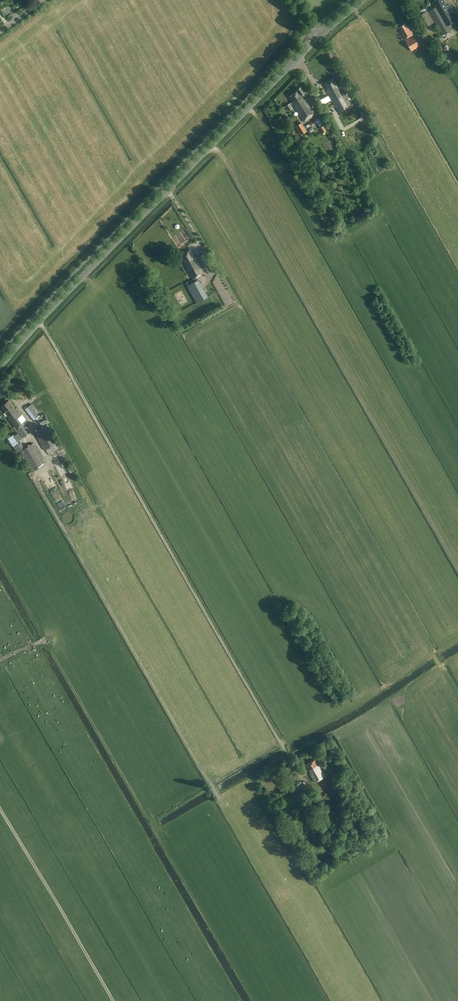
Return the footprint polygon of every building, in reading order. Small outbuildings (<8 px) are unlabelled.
[(457,19),(454,15),(453,16),(451,13),(452,12),(448,4),(446,5),(444,0),(434,0),(433,1),(436,7),(428,11),(442,35),(452,29),(449,24),(457,19)] [(423,28),(433,22),(427,11),(417,16),(423,28)] [(404,39),(412,34),(406,23),(398,27),(404,39)] [(411,51),(419,46),(414,36),(406,41),(411,51)] [(346,97),(347,97),(344,92),(341,92),(339,89),(341,89),(339,86),(344,84),(339,74),(334,77),(336,80),(335,81),(334,79),(325,83),(327,88),(326,89),(339,111),(351,105),(348,98),(347,99),(346,97)] [(304,121),(316,114),(313,110),(311,111),(309,108),(311,107),(306,98),(304,99),(301,94),(302,95),(304,94),(303,93),(304,92),(301,87),(300,87),(299,87),(298,88),(297,89),(298,90),(290,96),(293,101),(285,106),(288,110),(292,108),(291,105),(293,104),(304,121)] [(306,130),(301,122),(294,127),(299,134),(306,130)] [(330,146),(332,145),(333,148),(337,146),(333,139),(328,142),(330,146)] [(193,278),(194,278),(195,281),(187,285),(197,303),(208,297),(198,277),(197,276),(203,273),(197,261),(199,260),(202,266),(208,263),(203,254),(198,257),(196,259),(195,257),(194,257),(190,250),(181,254),(185,261),(184,262),(190,274),(191,275),(193,278)] [(7,416),(15,427),(18,430),(28,423),(17,408),(15,409),(9,400),(1,406),(8,415),(7,416)] [(51,428),(49,423),(43,413),(39,416),(31,405),(25,409),(33,420),(35,422),(37,421),(41,428),(34,432),(44,450),(46,449),(48,454),(49,454),(50,455),(52,453),(52,452),(56,450),(58,449),(55,444),(58,442),(50,429),(51,428)] [(46,463),(33,442),(19,451),(31,472),(46,463)] [(49,489),(56,486),(49,471),(43,474),(49,489)] [(314,782),(325,776),(318,764),(317,765),(314,760),(306,764),(311,772),(309,773),(314,782)] [(295,790),(299,790),(299,786),(306,785),(305,779),(294,780),(295,790)]
